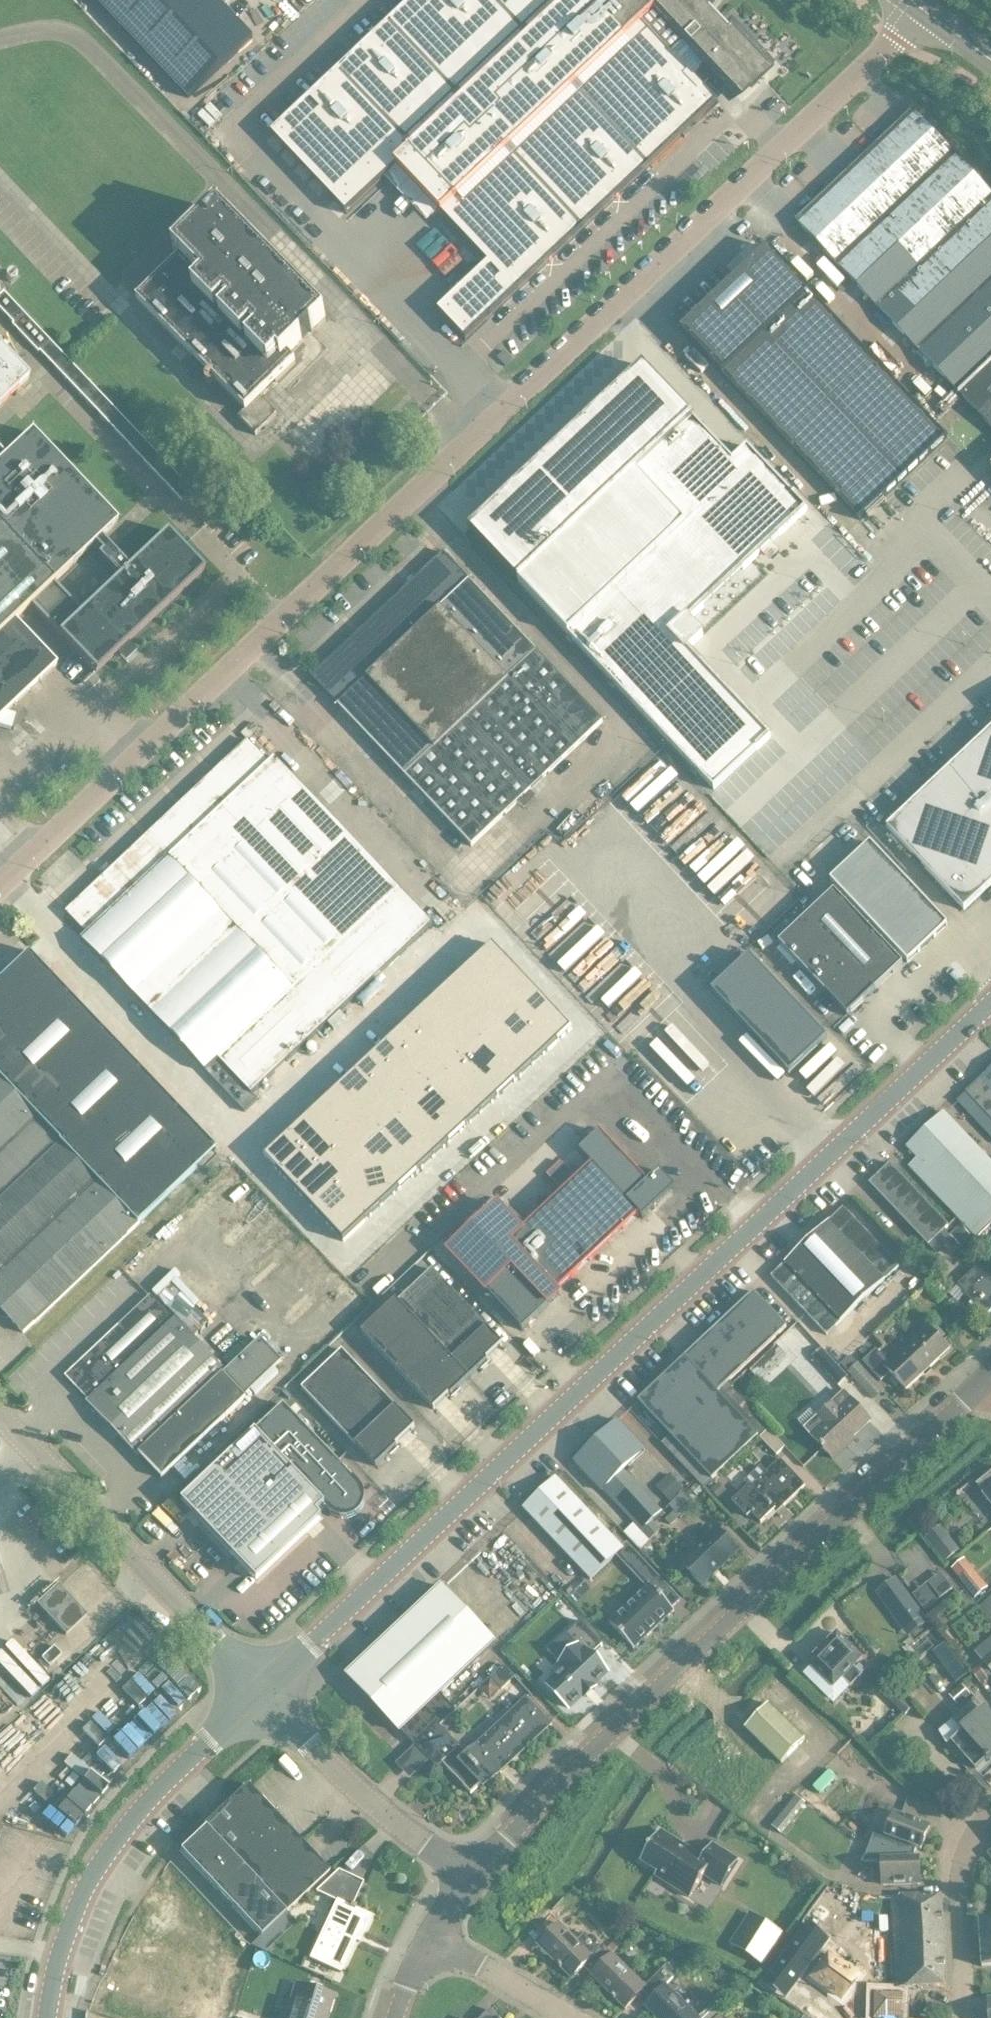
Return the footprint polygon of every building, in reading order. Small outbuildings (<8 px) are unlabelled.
[(189,97),(253,36),(219,0),(97,0),(189,97)] [(709,82),(729,103),(745,104),(753,96),(754,97),(775,78),(775,62),(733,16),(723,25),(711,12),(720,0),(411,0),(270,133),(346,213),(396,165),(487,262),(437,309),(465,339),(717,102),(703,87),(709,82)] [(990,363),(990,193),(913,111),(914,111),(912,109),(911,111),(796,220),(960,393),(990,363)] [(276,413),(260,396),(295,362),(288,355),(325,319),(217,209),(174,253),(179,258),(136,301),(245,410),(238,417),(255,434),(276,413)] [(768,246),(680,329),(859,519),(947,436),(768,246)] [(332,323),(318,338),(336,354),(350,339),(332,323)] [(28,377),(0,348),(0,403),(28,377)] [(960,393),(990,426),(990,363),(960,393)] [(468,528),(518,581),(692,417),(643,365),(468,528)] [(772,735),(690,648),(705,635),(691,620),(762,553),(769,561),(780,550),(773,543),(809,509),(794,493),(793,494),(747,446),(732,459),(692,417),(518,581),(714,788),(756,748),(757,749),(772,735)] [(56,663),(14,619),(30,603),(95,671),(202,569),(166,531),(128,567),(100,537),(116,522),(31,431),(3,457),(0,454),(0,716),(56,663)] [(324,689),(304,708),(310,715),(330,696),(472,845),(602,720),(443,552),(312,676),(324,689)] [(943,594),(914,567),(856,628),(860,632),(863,628),(888,652),(943,594)] [(990,640),(990,632),(970,611),(902,677),(926,701),(917,691),(932,676),(943,687),(990,640)] [(279,738),(261,755),(247,740),(246,741),(67,910),(66,911),(87,933),(81,939),(136,997),(137,996),(149,1009),(148,1010),(184,1048),(177,1055),(197,1075),(204,1069),(243,1110),(256,1098),(256,1097),(270,1084),(265,1079),(430,925),(276,758),(306,731),(300,725),(310,715),(304,708),(294,718),(288,712),(280,721),(273,713),(263,722),(279,738)] [(990,883),(990,728),(886,826),(964,909),(990,883)] [(889,902),(908,883),(870,842),(850,861),(889,902)] [(869,920),(889,902),(850,861),(830,879),(869,920)] [(558,949),(579,926),(528,878),(491,917),(548,971),(564,955),(558,949)] [(889,902),(927,943),(933,937),(933,938),(934,937),(947,924),(908,883),(889,902)] [(778,942),(847,1015),(903,963),(834,890),(778,942)] [(927,943),(889,902),(869,920),(907,961),(921,949),(922,949),(921,948),(927,943)] [(468,964),(484,981),(507,959),(491,942),(468,964)] [(0,978),(0,1308),(23,1332),(59,1297),(216,1148),(137,1066),(28,951),(0,978)] [(789,1073),(827,1037),(749,955),(711,990),(789,1073)] [(507,959),(484,981),(500,998),(523,976),(507,959)] [(500,998),(484,981),(468,964),(453,978),(485,1012),(500,998)] [(498,1026),(501,1028),(516,1015),(539,993),(523,976),(500,998),(485,1012),(498,1026)] [(379,978),(356,997),(365,1008),(388,989),(379,978)] [(485,1012),(453,978),(436,994),(481,1042),(498,1026),(485,1012)] [(516,1015),(531,1032),(555,1010),(539,993),(516,1015)] [(481,1042),(436,994),(417,1012),(462,1060),(481,1042)] [(555,1010),(531,1032),(547,1049),(571,1027),(555,1010)] [(446,1075),(462,1060),(417,1012),(401,1027),(446,1075)] [(547,1049),(531,1032),(516,1015),(501,1028),(533,1062),(547,1049)] [(501,1028),(498,1026),(481,1042),(515,1079),(533,1062),(501,1028)] [(431,1088),(446,1075),(401,1027),(386,1041),(431,1088)] [(414,1105),(431,1088),(386,1041),(369,1057),(414,1105)] [(515,1079),(481,1042),(462,1060),(496,1097),(515,1079)] [(399,1119),(414,1105),(369,1057),(354,1071),(399,1119)] [(496,1097),(462,1060),(446,1075),(480,1112),(496,1097)] [(957,1099),(990,1136),(990,1067),(966,1091),(957,1099)] [(383,1134),(399,1119),(354,1071),(338,1086),(383,1134)] [(480,1112),(446,1075),(431,1088),(466,1125),(480,1112)] [(364,1151),(383,1134),(338,1086),(319,1103),(364,1151)] [(414,1105),(448,1142),(466,1125),(431,1088),(414,1105)] [(333,1154),(346,1168),(364,1151),(319,1103),(302,1120),(333,1154)] [(448,1142),(414,1105),(399,1119),(433,1155),(448,1142)] [(907,1146),(917,1157),(908,1165),(972,1233),(975,1236),(990,1221),(990,1162),(945,1113),(944,1112),(907,1146)] [(562,1114),(552,1123),(560,1130),(551,1138),(560,1147),(577,1130),(562,1114)] [(433,1155),(399,1119),(383,1134),(417,1170),(433,1155)] [(333,1154),(302,1120),(287,1133),(303,1150),(319,1167),(333,1154)] [(522,1329),(559,1294),(557,1291),(639,1213),(643,1217),(646,1214),(645,1214),(673,1187),(661,1174),(662,1173),(659,1170),(648,1181),(600,1130),(579,1150),(592,1164),(577,1178),(561,1160),(547,1173),(563,1191),(522,1230),(498,1204),(448,1250),(474,1277),(477,1275),(488,1287),(485,1289),(522,1329)] [(279,1172),(303,1150),(287,1133),(264,1155),(279,1172)] [(417,1170),(383,1134),(364,1151),(398,1188),(417,1170)] [(295,1189),(319,1167),(303,1150),(279,1172),(295,1189)] [(398,1188),(364,1151),(346,1168),(349,1171),(381,1204),(398,1188)] [(335,1184),(349,1171),(346,1168),(333,1154),(319,1167),(295,1189),(311,1206),(335,1184)] [(948,1224),(889,1163),(869,1182),(928,1244),(944,1229),(948,1224)] [(335,1184),(350,1201),(366,1218),(381,1204),(349,1171),(335,1184)] [(327,1223),(350,1201),(335,1184),(311,1206),(327,1223)] [(343,1240),(366,1218),(350,1201),(327,1223),(343,1240)] [(842,1207),(771,1275),(827,1334),(898,1266),(842,1207)] [(218,1282),(257,1246),(240,1228),(202,1265),(218,1282)] [(953,1238),(944,1229),(928,1244),(937,1253),(953,1238)] [(990,1269),(982,1260),(958,1283),(958,1284),(949,1293),(956,1301),(965,1293),(985,1315),(990,1309),(990,1270),(990,1269)] [(433,1269),(399,1301),(398,1301),(396,1298),(361,1332),(434,1409),(450,1393),(451,1395),(488,1360),(486,1359),(503,1343),(433,1269)] [(753,1291),(637,1400),(711,1479),(768,1425),(732,1388),(734,1386),(729,1380),(786,1326),(753,1291)] [(150,1295),(128,1316),(66,1375),(89,1399),(88,1401),(137,1453),(139,1451),(162,1476),(246,1396),(244,1394),(281,1360),(261,1339),(224,1373),(223,1372),(224,1370),(175,1318),(173,1319),(150,1295)] [(811,1336),(799,1323),(779,1341),(791,1354),(811,1336)] [(876,1348),(862,1360),(880,1380),(889,1372),(906,1389),(949,1348),(928,1325),(888,1362),(876,1348)] [(821,1346),(811,1356),(837,1385),(847,1375),(821,1346)] [(301,1386),(355,1443),(376,1465),(397,1446),(396,1444),(415,1426),(342,1348),(301,1386)] [(850,1355),(841,1363),(848,1370),(847,1371),(874,1399),(884,1390),(857,1361),(856,1362),(850,1355)] [(844,1391),(818,1415),(805,1427),(832,1458),(847,1445),(845,1443),(870,1419),(844,1391)] [(284,1403),(227,1457),(241,1472),(196,1515),(257,1579),(323,1516),(318,1511),(325,1504),(331,1510),(348,1517),(360,1483),(354,1476),(284,1403)] [(645,1448),(617,1419),(596,1440),(623,1469),(645,1448)] [(776,1453),(784,1445),(768,1428),(759,1436),(776,1453)] [(623,1469),(596,1440),(573,1460),(632,1523),(623,1531),(639,1549),(660,1529),(652,1520),(662,1511),(623,1469)] [(241,1472),(227,1457),(182,1500),(196,1515),(241,1472)] [(779,1458),(751,1485),(749,1483),(731,1500),(746,1516),(751,1512),(760,1522),(781,1502),(783,1505),(805,1484),(779,1458)] [(990,1499),(990,1473),(978,1484),(990,1499)] [(556,1477),(524,1507),(590,1578),(622,1548),(556,1477)] [(679,1516),(681,1517),(694,1505),(681,1492),(668,1504),(674,1510),(665,1518),(671,1524),(679,1516)] [(6,1566),(25,1548),(0,1521),(0,1559),(6,1566)] [(701,1584),(737,1550),(717,1529),(681,1563),(701,1584)] [(943,1564),(960,1550),(946,1533),(929,1546),(943,1564)] [(975,1596),(985,1588),(969,1569),(959,1577),(975,1596)] [(633,1648),(674,1609),(663,1598),(671,1590),(658,1576),(609,1622),(633,1648)] [(86,1614),(58,1584),(36,1604),(65,1634),(86,1614)] [(428,1716),(446,1700),(439,1693),(494,1641),(442,1585),(347,1675),(399,1731),(401,1729),(415,1744),(436,1724),(428,1716)] [(908,1635),(914,1630),(927,1620),(908,1594),(895,1604),(889,1609),(908,1635)] [(978,1605),(990,1621),(990,1595),(978,1605)] [(6,1612),(26,1630),(38,1617),(18,1599),(6,1612)] [(548,1650),(560,1662),(565,1668),(548,1684),(569,1707),(581,1695),(584,1699),(598,1686),(595,1682),(607,1671),(591,1654),(602,1643),(580,1619),(567,1631),(548,1650)] [(837,1632),(808,1661),(833,1686),(842,1677),(850,1686),(862,1673),(853,1665),(862,1656),(837,1632)] [(975,1650),(990,1669),(990,1638),(975,1650)] [(93,1647),(105,1667),(113,1662),(102,1643),(93,1647)] [(54,1646),(42,1657),(50,1666),(62,1654),(54,1646)] [(938,1695),(948,1678),(926,1664),(915,1680),(938,1695)] [(127,1670),(106,1682),(114,1697),(127,1690),(129,1693),(137,1689),(127,1670)] [(904,1715),(913,1705),(882,1675),(873,1684),(904,1715)] [(501,1688),(490,1677),(479,1688),(489,1699),(501,1688)] [(452,1707),(446,1700),(428,1716),(436,1724),(415,1744),(437,1767),(443,1762),(471,1792),(485,1778),(487,1780),(490,1779),(499,1771),(500,1772),(552,1724),(526,1696),(466,1753),(437,1722),(452,1707)] [(953,1720),(962,1730),(950,1741),(975,1768),(990,1753),(990,1717),(984,1710),(975,1700),(958,1715),(953,1720)] [(781,1762),(804,1738),(768,1703),(745,1726),(781,1762)] [(247,1784),(203,1825),(204,1826),(244,1869),(285,1913),(329,1871),(247,1784)] [(792,1791),(767,1822),(780,1832),(807,1800),(837,1826),(845,1816),(805,1784),(796,1794),(792,1791)] [(875,1830),(869,1845),(914,1852),(916,1846),(921,1848),(929,1825),(894,1812),(886,1834),(875,1830)] [(244,1869),(204,1826),(179,1850),(219,1893),(244,1869)] [(655,1874),(690,1896),(704,1873),(722,1885),(738,1860),(712,1843),(703,1857),(660,1830),(641,1860),(657,1870),(655,1874)] [(914,1852),(869,1845),(863,1860),(866,1861),(882,1860),(882,1883),(920,1882),(919,1858),(914,1858),(914,1852)] [(285,1913),(244,1869),(219,1893),(260,1936),(285,1913)] [(315,1891),(336,1900),(309,1957),(340,1972),(359,1931),(363,1932),(371,1915),(355,1908),(356,1905),(352,1904),(363,1881),(338,1869),(315,1891)] [(943,1946),(941,1894),(891,1895),(894,1948),(943,1946)] [(979,1921),(980,1943),(990,1942),(990,1920),(979,1921)] [(585,1934),(578,1941),(559,1922),(538,1943),(572,1977),(583,1965),(592,1973),(622,1943),(617,1937),(607,1948),(602,1943),(598,1947),(596,1945),(596,1942),(596,1938),(593,1936),(587,1936),(585,1934)] [(799,1979),(814,1958),(820,1963),(822,1964),(827,1957),(825,1956),(819,1951),(828,1938),(825,1936),(807,1922),(764,1982),(770,1987),(785,1997),(799,1979)] [(773,1926),(767,1936),(748,1924),(734,1946),(762,1964),(782,1932),(773,1926)] [(980,1943),(982,1965),(990,1965),(990,1942),(980,1943)] [(622,1943),(592,1973),(591,1974),(625,2008),(643,1989),(652,1998),(666,1984),(677,1972),(667,1963),(645,1985),(616,1957),(626,1946),(622,1943)] [(945,1983),(943,1946),(894,1948),(896,1988),(945,1983)] [(829,1956),(827,1957),(822,1964),(814,1976),(843,1997),(858,1976),(847,1969),(829,1956)] [(284,2017),(326,2017),(333,1995),(295,1983),(284,2017)] [(652,1998),(645,2005),(658,2017),(717,2017),(720,2015),(710,2006),(699,2016),(666,1984),(652,1998)] [(902,1992),(874,1991),(873,2017),(901,2017),(902,1992)] [(489,2009),(480,2017),(498,2017),(489,2009)]
